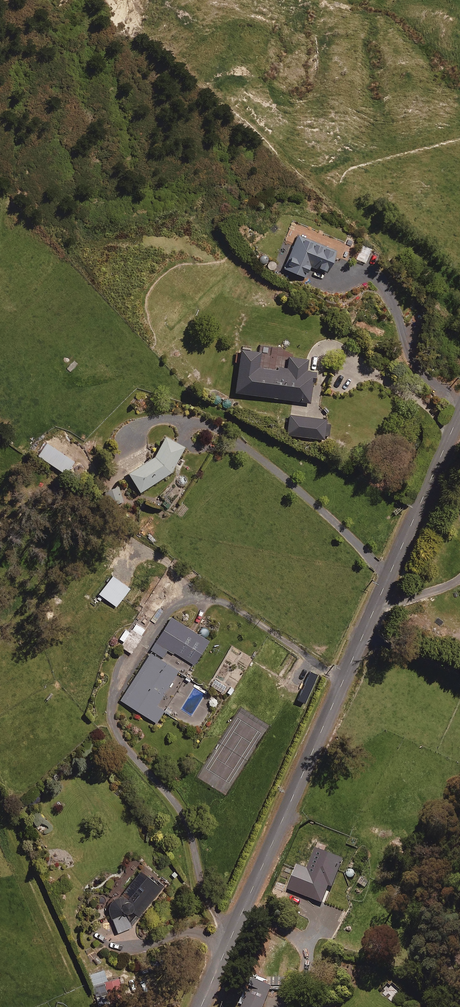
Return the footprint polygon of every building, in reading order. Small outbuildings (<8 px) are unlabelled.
[(336,250),(298,234),(284,268),(305,276),(310,265),(327,272),(336,250)] [(260,351),(241,349),(235,392),(310,403),(313,382),(315,382),(316,372),(306,371),(308,359),(289,356),(287,371),(258,367),(260,351)] [(329,435),(331,423),(326,422),(326,419),(290,414),(287,434),(323,439),(324,435),(329,435)] [(184,447),(164,436),(157,455),(127,473),(138,491),(171,471),(184,447)] [(74,461),(46,442),(37,454),(65,474),(74,461)] [(123,501),(118,485),(106,489),(111,505),(123,501)] [(111,575),(95,597),(101,601),(103,597),(116,607),(130,588),(111,575)] [(163,657),(167,650),(174,654),(175,653),(194,665),(209,641),(171,617),(151,649),(163,657)] [(146,630),(135,623),(129,631),(125,628),(119,639),(124,642),(121,647),(131,653),(146,630)] [(178,671),(150,653),(120,700),(156,723),(164,710),(156,705),(178,671)] [(162,888),(140,870),(117,899),(115,897),(109,905),(107,909),(117,932),(130,928),(162,888)] [(122,997),(118,979),(104,982),(107,1000),(122,997)] [(254,980),(243,1006),(264,1006),(271,987),(254,980)]
